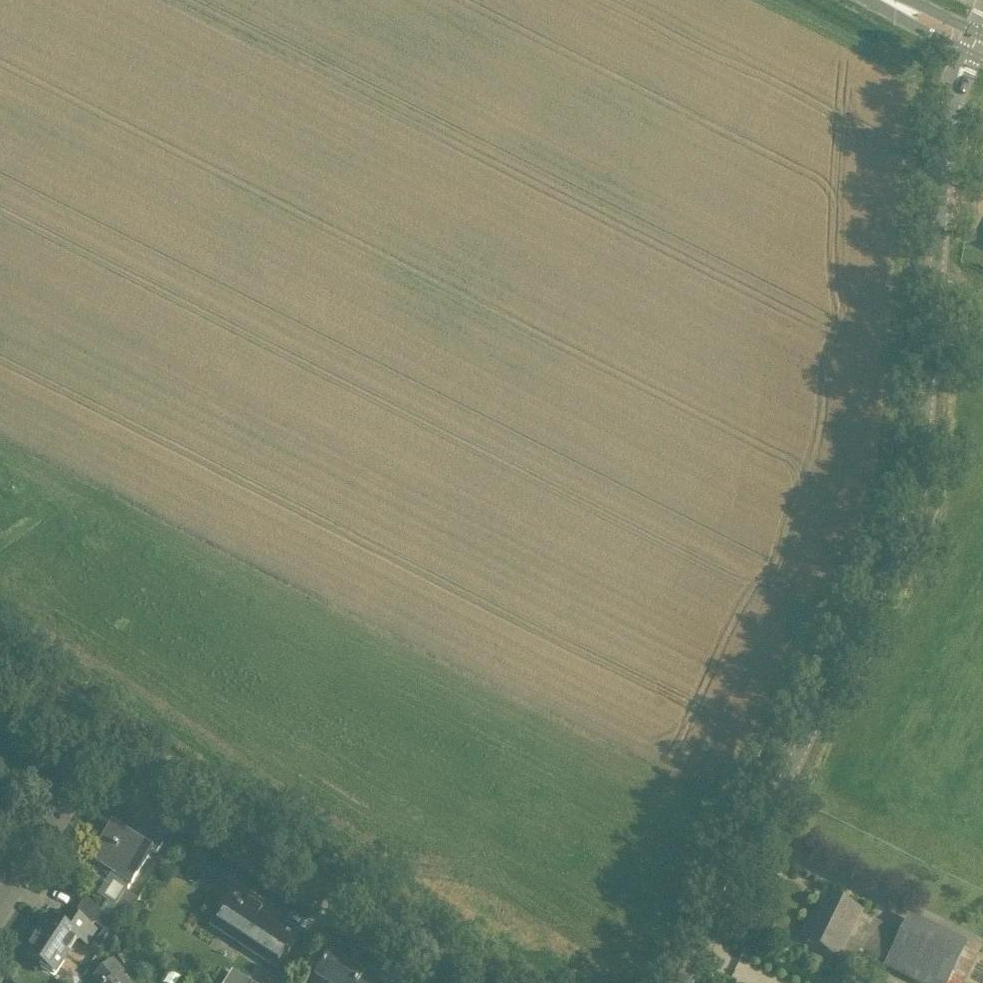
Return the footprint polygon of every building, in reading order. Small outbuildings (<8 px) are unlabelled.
[(145,833),(139,842),(111,824),(92,854),(132,879),(151,850),(156,854),(162,845),(164,847),(164,846),(145,833)] [(111,883),(93,911),(101,915),(114,924),(120,928),(138,901),(111,883)] [(277,970),(300,935),(283,924),(281,927),(264,916),(266,913),(233,892),(216,917),(245,935),(238,945),(277,970)] [(848,940),(862,947),(860,951),(885,964),(883,968),(913,982),(963,982),(976,958),(963,952),(966,945),(908,916),(899,934),(860,915),(860,914),(826,897),(816,916),(813,914),(800,939),(839,958),(848,940)] [(25,956),(54,974),(78,938),(86,943),(94,931),(65,912),(57,924),(49,919),(25,956)] [(94,925),(97,927),(107,934),(114,924),(101,915),(94,925)] [(362,977),(363,976),(330,955),(316,977),(325,982),(372,982),(362,977)] [(120,975),(124,972),(113,960),(94,976),(100,982),(127,982),(120,975)]
